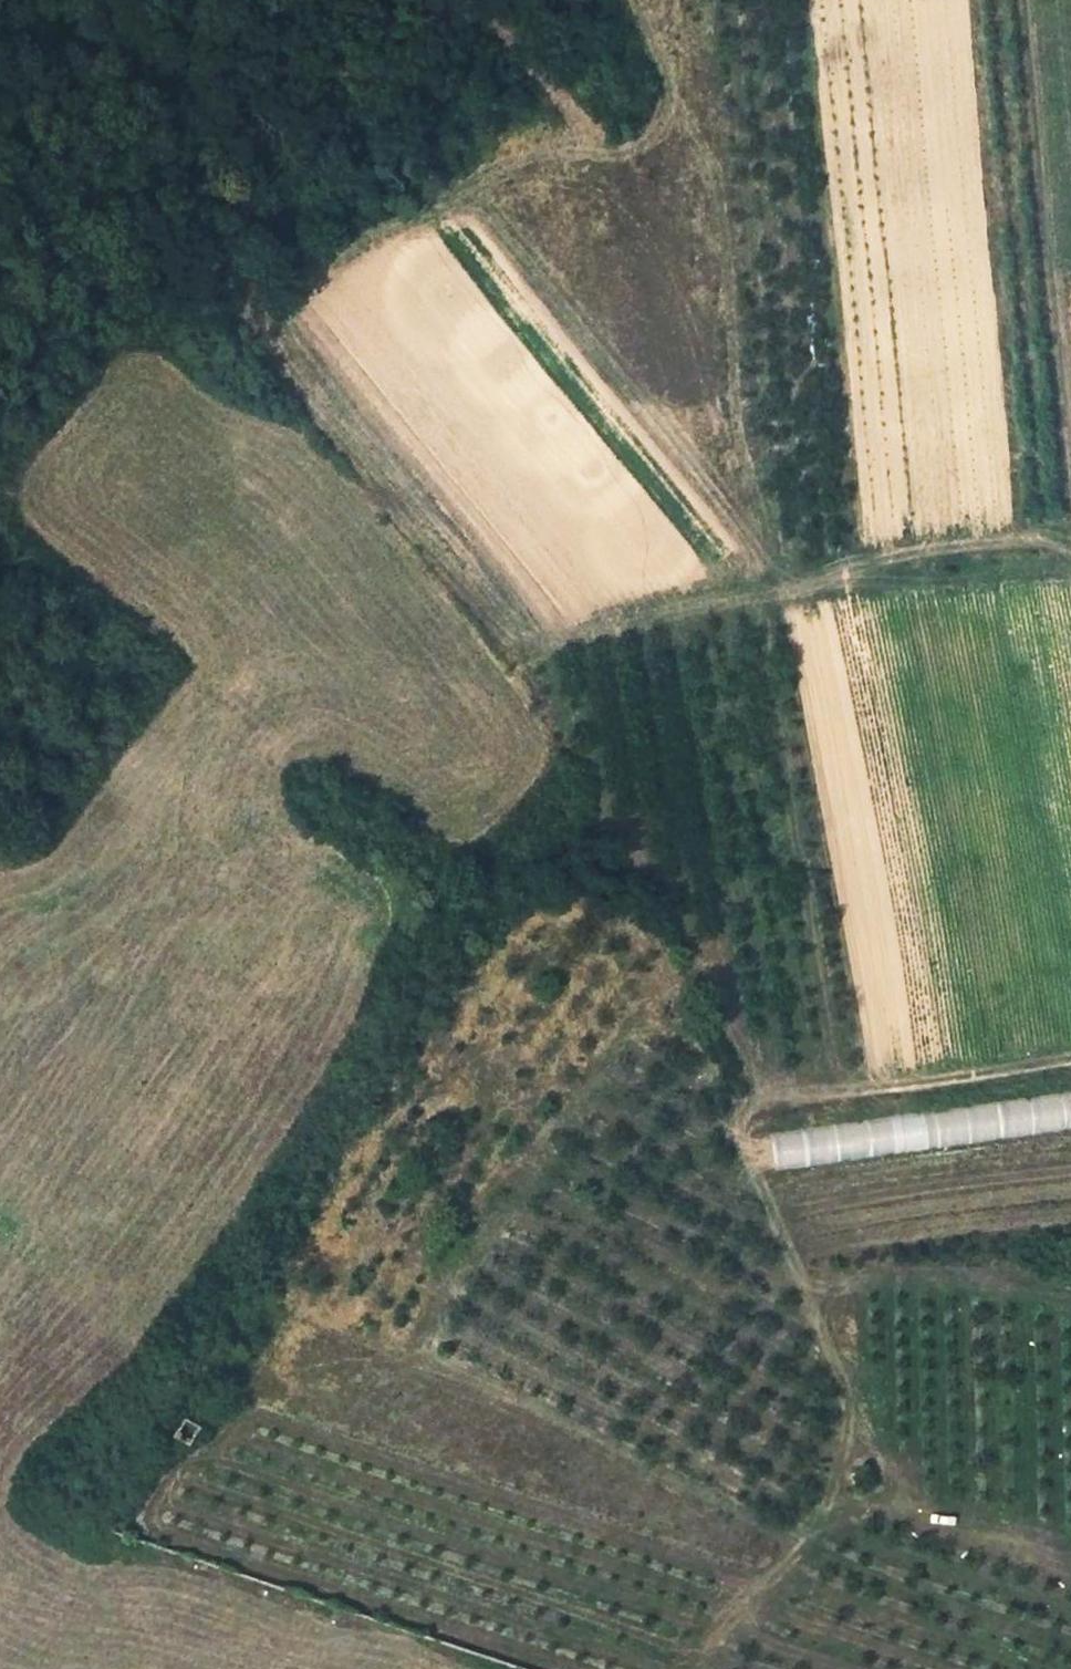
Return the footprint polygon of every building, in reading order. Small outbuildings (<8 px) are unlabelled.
[(202,1423),(186,1413),(170,1439),(187,1447),(202,1423)]
